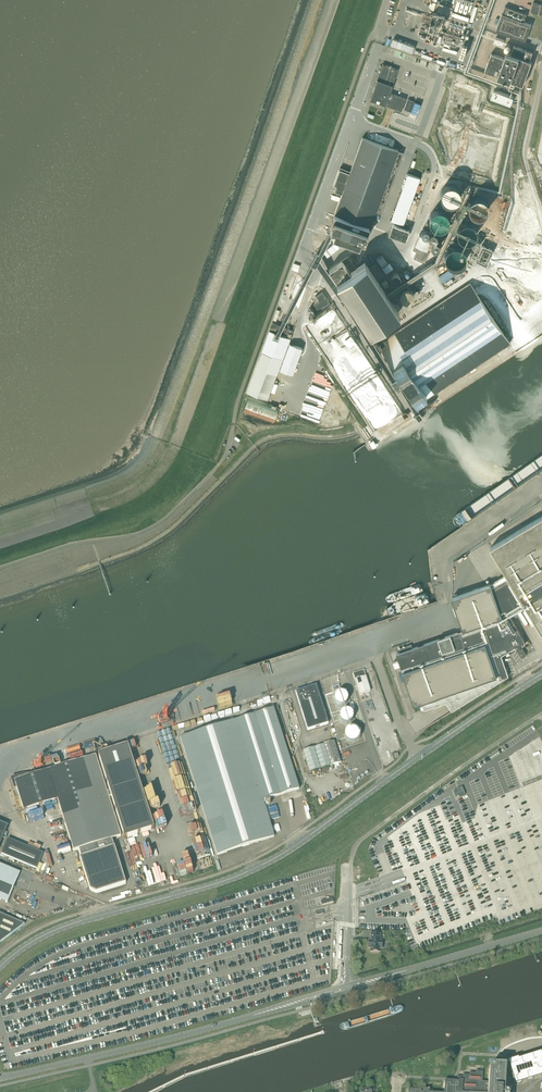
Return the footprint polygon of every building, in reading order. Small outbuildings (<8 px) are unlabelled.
[(541,15),(541,5),(533,3),(531,12),(541,15)] [(527,14),(505,6),(503,14),(502,14),(496,30),(526,41),(531,24),(524,22),(527,14)] [(408,21),(422,25),(425,12),(411,8),(408,21)] [(440,38),(443,29),(432,25),(429,34),(440,38)] [(391,44),(397,46),(400,39),(393,37),(391,44)] [(496,37),(494,44),(502,47),(504,40),(496,37)] [(420,53),(422,45),(406,40),(404,47),(420,53)] [(505,58),(491,53),(485,71),(523,85),(532,61),(530,60),(533,52),(514,45),(511,54),(507,52),(505,58)] [(435,60),(444,63),(446,56),(436,54),(435,60)] [(380,70),(370,99),(401,111),(406,98),(390,92),(398,70),(382,64),(382,66),(379,67),(380,70)] [(491,95),(511,102),(514,95),(494,88),(491,95)] [(414,101),(408,99),(404,109),(410,112),(414,101)] [(339,170),(333,185),(344,189),(329,229),(334,230),(332,235),(343,239),(343,241),(347,243),(348,241),(359,245),(360,240),(364,241),(367,232),(369,233),(399,151),(363,137),(350,173),(339,170)] [(407,173),(388,225),(401,230),(420,178),(407,173)] [(451,184),(450,184),(449,184),(448,185),(447,185),(446,185),(445,186),(444,186),(443,187),(442,188),(441,189),(441,190),(440,191),(440,192),(440,193),(440,194),(440,195),(440,197),(440,198),(441,199),(441,200),(442,201),(443,201),(444,202),(445,203),(446,203),(447,204),(448,204),(449,204),(450,204),(451,204),(452,204),(453,204),(454,203),(455,202),(456,202),(457,201),(458,200),(458,199),(459,198),(459,197),(460,196),(460,195),(460,194),(460,193),(459,191),(459,190),(458,189),(458,188),(457,188),(456,187),(455,186),(454,185),(453,185),(452,185),(451,184)] [(468,210),(468,211),(469,212),(470,213),(470,214),(471,215),(472,216),(474,216),(475,217),(476,217),(478,217),(479,217),(480,217),(481,216),(483,216),(484,215),(485,214),(485,213),(486,212),(487,211),(487,210),(487,208),(488,207),(487,206),(487,204),(487,203),(486,202),(485,201),(485,200),(484,199),(483,198),(481,198),(480,197),(479,197),(477,197),(476,197),(475,197),(474,198),(472,198),(471,199),(470,200),(470,201),(469,202),(468,203),(468,204),(468,206),(467,207),(468,208),(468,210)] [(429,219),(429,220),(429,221),(429,222),(430,223),(430,224),(431,225),(431,226),(432,227),(433,227),(434,228),(435,228),(436,229),(437,229),(438,229),(439,229),(440,229),(441,229),(442,229),(443,228),(444,228),(445,227),(446,226),(447,225),(447,224),(448,223),(448,222),(448,221),(449,220),(449,219),(449,218),(448,217),(448,216),(448,215),(447,214),(447,213),(446,212),(445,212),(444,211),(443,210),(442,210),(441,210),(440,209),(439,209),(438,209),(437,209),(436,210),(435,210),(434,210),(433,211),(432,212),(431,212),(431,213),(430,214),(430,215),(429,216),(429,217),(429,218),(429,219)] [(456,231),(456,232),(456,233),(456,234),(457,235),(457,236),(458,237),(458,238),(459,238),(459,239),(460,239),(460,240),(461,240),(461,241),(462,241),(463,241),(464,242),(465,242),(466,242),(467,242),(468,242),(469,242),(469,241),(470,241),(471,241),(471,240),(472,240),(473,239),(474,238),(474,237),(475,237),(475,236),(476,235),(476,234),(476,233),(476,232),(476,231),(476,230),(476,229),(476,228),(475,228),(475,227),(474,226),(474,225),(473,225),(473,224),(472,224),(471,223),(470,223),(470,222),(469,222),(468,222),(467,222),(466,222),(465,222),(464,222),(463,222),(463,223),(462,223),(461,223),(461,224),(460,224),(459,224),(459,225),(458,225),(458,226),(458,227),(457,227),(457,228),(457,229),(456,229),(456,230),(456,231)] [(434,231),(433,231),(432,230),(431,230),(431,231),(430,231),(429,231),(429,232),(428,233),(428,234),(427,235),(428,236),(428,237),(429,238),(430,239),(431,239),(432,239),(433,239),(434,239),(435,238),(436,237),(436,236),(436,235),(436,234),(436,233),(436,232),(435,232),(434,231)] [(431,239),(420,234),(412,250),(417,252),(414,258),(425,263),(430,251),(426,249),(431,239)] [(438,241),(437,241),(437,240),(436,240),(435,239),(434,239),(433,239),(432,240),(431,241),(430,242),(430,243),(430,244),(430,245),(430,246),(431,246),(431,247),(432,247),(432,248),(433,248),(434,248),(435,248),(436,248),(437,247),(438,246),(439,245),(439,244),(439,243),(438,242),(438,241)] [(480,245),(480,244),(480,243),(479,242),(479,241),(478,240),(477,240),(476,240),(475,240),(474,240),(473,240),(472,241),(472,242),(471,243),(471,244),(471,245),(471,246),(472,246),(472,247),(473,248),(474,248),(475,248),(475,249),(476,249),(477,248),(478,248),(479,247),(480,246),(480,245)] [(486,266),(493,250),(481,245),(474,260),(486,266)] [(466,259),(466,258),(466,257),(466,255),(466,254),(465,253),(465,252),(464,251),(464,250),(463,249),(462,248),(461,247),(460,247),(459,246),(458,246),(456,246),(455,246),(454,246),(453,246),(452,246),(451,246),(449,247),(448,248),(447,248),(447,249),(446,250),(445,251),(445,252),(444,254),(444,255),(444,256),(444,257),(444,258),(444,260),(445,261),(445,262),(446,263),(447,264),(447,265),(448,265),(449,266),(451,267),(452,267),(453,267),(454,267),(455,268),(457,267),(458,267),(459,267),(460,266),(461,266),(462,265),(463,264),(464,263),(464,262),(465,261),(465,260),(466,259)] [(377,280),(384,276),(376,264),(369,268),(365,262),(356,268),(348,256),(329,269),(329,270),(325,273),(332,284),(336,282),(345,295),(340,299),(343,303),(348,299),(370,332),(399,312),(377,280)] [(400,279),(400,278),(400,277),(400,276),(399,275),(399,274),(398,274),(397,273),(396,273),(395,273),(394,273),(393,274),(392,275),(391,275),(391,276),(391,277),(390,278),(391,279),(391,280),(392,281),(392,282),(393,282),(394,283),(395,283),(396,283),(397,283),(398,282),(399,281),(400,281),(400,280),(400,279)] [(417,404),(510,342),(470,283),(378,344),(396,371),(390,375),(397,385),(403,382),(417,404)] [(399,295),(399,296),(400,298),(401,299),(402,300),(403,300),(404,301),(405,301),(406,301),(408,301),(409,301),(410,300),(411,299),(412,298),(413,297),(413,296),(413,295),(413,294),(413,292),(413,291),(412,290),(411,289),(410,288),(409,288),(407,287),(406,287),(405,287),(404,288),(402,288),(401,289),(400,290),(400,291),(399,293),(399,294),(399,295)] [(318,311),(330,303),(322,291),(315,296),(319,301),(314,304),(318,311)] [(247,392),(268,400),(290,338),(286,337),(288,332),(292,333),(293,330),(272,322),(247,392)] [(289,343),(280,369),(293,374),(302,348),(289,343)] [(324,382),(325,378),(300,370),(297,379),(308,382),(306,389),(311,391),(314,380),(324,382)] [(289,400),(301,402),(302,399),(304,399),(304,396),(300,395),(300,396),(296,395),(290,393),(289,400)] [(243,412),(273,423),(279,408),(248,396),(243,412)] [(491,547),(507,575),(491,584),(452,598),(463,630),(396,654),(399,660),(393,662),(395,668),(401,666),(414,705),(422,702),(424,709),(447,701),(452,710),(509,676),(502,655),(515,647),(522,657),(527,654),(522,646),(526,643),(510,616),(517,611),(526,606),(541,633),(541,517),(491,547)] [(471,552),(463,556),(465,561),(470,558),(470,559),(474,557),(471,552)] [(364,672),(364,670),(362,671),(353,673),(355,680),(360,695),(370,691),(366,677),(364,672)] [(308,730),(328,723),(316,685),(296,692),(308,730)] [(335,699),(335,702),(336,704),(338,706),(340,707),(343,707),(345,705),(346,704),(347,703),(347,701),(347,698),(346,696),(343,694),(341,694),(338,695),(336,696),(335,699)] [(274,837),(263,801),(299,789),(274,708),(180,738),(186,756),(217,855),(274,837)] [(342,722),(344,724),(346,724),(349,724),(351,723),(353,721),(353,719),(353,717),(353,715),(351,713),(349,711),(346,711),(343,712),(341,714),(340,717),(340,719),(342,722)] [(344,737),(346,740),(348,742),(351,743),(353,743),(356,742),(358,740),(359,738),(360,735),(359,733),(357,730),(355,728),(351,728),(348,729),(346,731),(344,734),(344,737)] [(303,751),(310,773),(341,763),(334,741),(303,751)] [(84,756),(81,743),(68,746),(71,758),(78,757),(84,756)] [(175,766),(171,767),(182,808),(194,805),(178,744),(164,748),(167,762),(173,760),(175,766)] [(132,834),(153,828),(127,745),(106,752),(132,834)] [(27,774),(11,779),(14,789),(17,788),(24,810),(37,806),(42,822),(63,815),(72,845),(74,850),(79,848),(81,856),(80,857),(90,889),(96,892),(126,883),(112,838),(121,835),(96,755),(28,777),(27,774)] [(153,799),(158,798),(147,759),(141,761),(142,767),(138,769),(144,790),(148,788),(150,794),(147,795),(148,799),(147,799),(152,816),(163,813),(161,806),(156,807),(153,799)] [(62,832),(61,826),(60,827),(58,819),(49,821),(52,834),(62,832)] [(43,853),(8,838),(1,854),(37,869),(43,853)] [(201,870),(199,862),(192,863),(191,858),(178,862),(181,875),(201,870)] [(159,863),(146,867),(148,873),(161,869),(159,863)] [(20,872),(0,864),(0,899),(7,902),(20,872)] [(24,924),(0,913),(0,942),(24,924)] [(380,941),(380,934),(371,933),(371,941),(369,941),(368,948),(371,948),(371,952),(380,952),(380,948),(382,948),(382,941),(380,941)] [(505,1062),(513,1084),(518,1082),(518,1083),(524,1081),(524,1080),(535,1076),(535,1077),(539,1076),(538,1072),(541,1071),(541,1053),(539,1055),(538,1052),(531,1054),(532,1055),(527,1056),(520,1057),(521,1058),(516,1060),(515,1058),(510,1060),(510,1061),(505,1062)] [(505,1087),(508,1087),(509,1079),(505,1078),(506,1073),(506,1071),(506,1067),(494,1066),(494,1070),(490,1070),(489,1082),(483,1082),(483,1072),(477,1072),(476,1074),(470,1074),(470,1076),(463,1075),(463,1077),(457,1077),(457,1081),(460,1081),(460,1082),(445,1081),(445,1091),(504,1091),(505,1087)]
